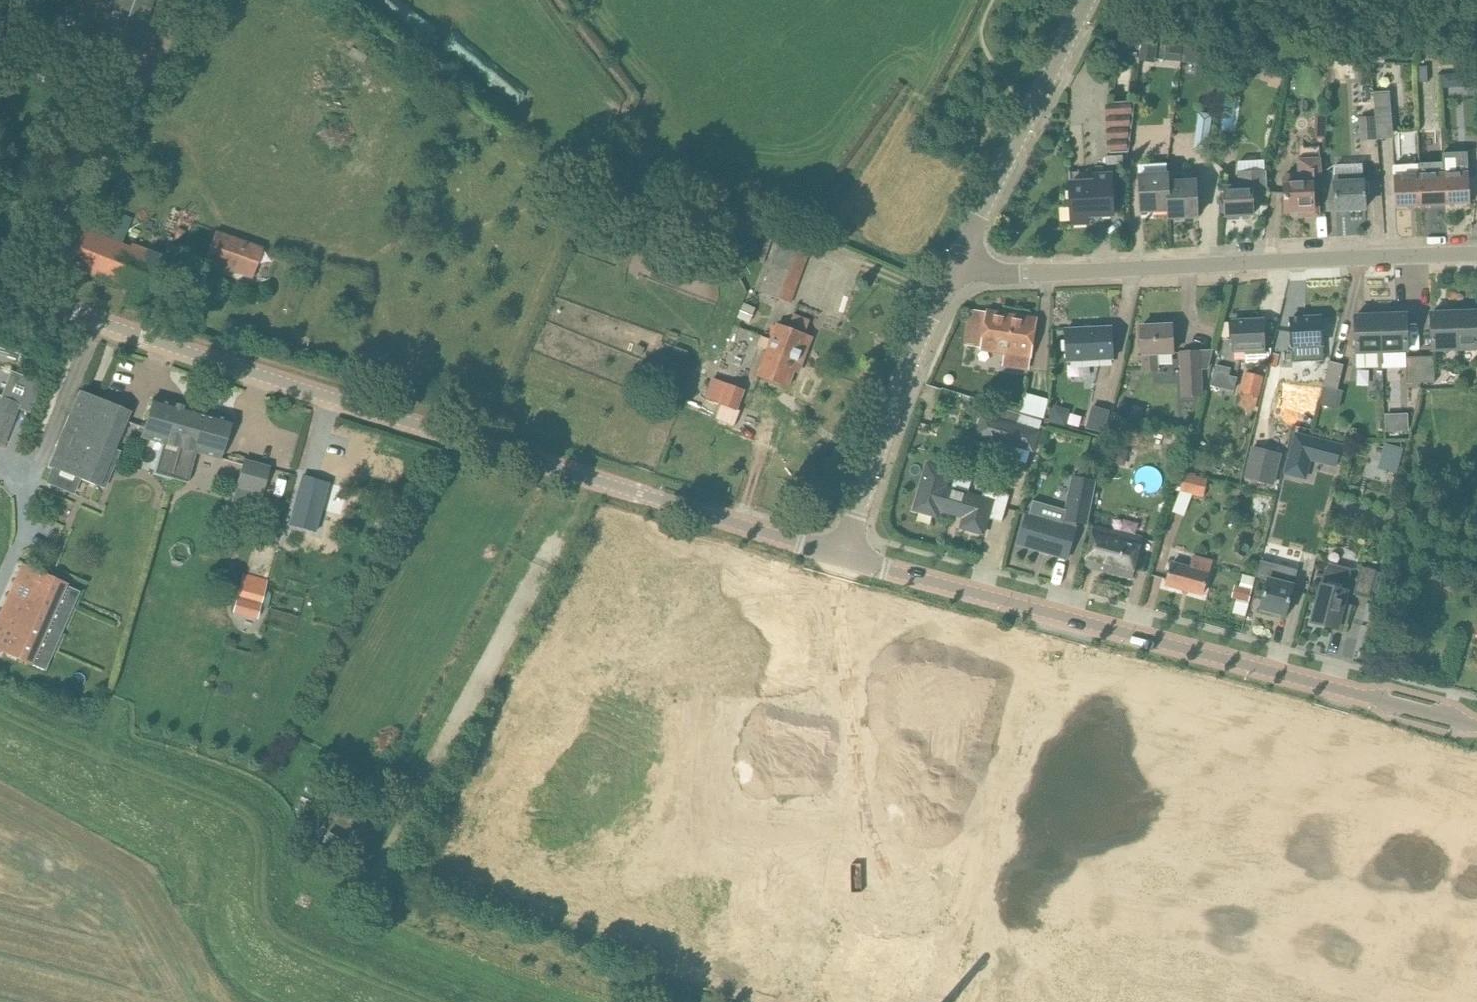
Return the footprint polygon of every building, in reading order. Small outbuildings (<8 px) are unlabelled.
[(93,57),(129,71),(155,0),(114,0),(93,57)] [(1158,44),(1143,42),(1141,61),(1154,62),(1154,67),(1162,68),(1163,55),(1157,54),(1158,44)] [(1184,45),(1182,61),(1206,64),(1207,47),(1184,45)] [(1428,82),(1428,66),(1419,66),(1419,82),(1428,82)] [(1457,90),(1456,75),(1444,76),(1444,91),(1457,90)] [(1130,153),(1136,101),(1109,103),(1109,105),(1107,105),(1109,152),(1112,152),(1112,154),(1130,153)] [(1373,101),(1360,102),(1362,141),(1375,141),(1373,101)] [(1198,114),(1197,122),(1205,127),(1212,124),(1213,115),(1206,110),(1198,114)] [(1443,173),(1444,205),(1471,204),(1466,152),(1443,153),(1444,173),(1443,173)] [(1316,159),(1298,159),(1298,174),(1285,175),(1286,213),(1313,212),(1313,214),(1319,214),(1316,159)] [(1419,175),(1419,166),(1394,166),(1394,176),(1392,176),(1396,207),(1420,206),(1418,175),(1419,175)] [(1364,168),(1335,170),(1335,184),(1336,210),(1366,209),(1365,198),(1364,168)] [(1266,172),(1239,173),(1239,189),(1225,190),(1226,216),(1254,215),(1254,189),(1267,188),(1266,172)] [(1094,180),(1070,181),(1070,184),(1072,224),(1089,223),(1089,217),(1114,215),(1111,173),(1094,175),(1094,180)] [(1140,174),(1139,174),(1140,214),(1169,213),(1168,197),(1171,197),(1170,180),(1170,173),(1168,173),(1140,174)] [(1419,175),(1418,175),(1420,206),(1444,205),(1443,173),(1419,175)] [(1171,197),(1168,197),(1169,213),(1169,220),(1199,219),(1197,179),(1170,180),(1171,197)] [(787,226),(786,229),(762,292),(791,303),(815,237),(787,226)] [(118,244),(85,231),(80,229),(66,267),(68,268),(69,266),(130,290),(124,304),(146,314),(170,259),(148,250),(146,256),(118,244)] [(216,230),(212,242),(205,261),(253,277),(263,247),(216,230)] [(760,261),(766,263),(774,236),(768,234),(760,261)] [(1035,339),(1038,319),(987,310),(987,312),(971,310),(966,345),(985,348),(984,351),(1005,355),(1003,366),(1029,371),(1035,339)] [(1457,311),(1458,350),(1476,349),(1476,312),(1472,312),(1472,310),(1457,311)] [(1432,351),(1458,350),(1457,311),(1442,311),(1442,313),(1431,314),(1432,351)] [(1383,364),(1382,352),(1381,313),(1366,314),(1366,316),(1355,317),(1356,349),(1353,349),(1353,365),(1383,364)] [(1381,313),(1382,352),(1408,351),(1407,315),(1396,315),(1396,313),(1381,313)] [(782,354),(803,362),(812,336),(806,334),(811,321),(794,315),(788,332),(778,328),(773,339),(787,344),(782,354)] [(1322,318),(1291,319),(1292,345),(1298,345),(1299,360),(1314,360),(1314,346),(1324,345),(1322,318)] [(1235,349),(1247,348),(1247,354),(1265,353),(1263,321),(1233,322),(1235,349)] [(1142,326),(1143,346),(1143,372),(1160,371),(1160,355),(1174,354),(1172,325),(1142,326)] [(1066,330),(1067,350),(1067,361),(1114,359),(1112,328),(1066,330)] [(798,362),(802,364),(803,362),(782,354),(787,344),(773,339),(759,376),(788,388),(794,372),(798,362)] [(644,347),(638,345),(635,351),(642,354),(644,347)] [(1209,369),(1213,351),(1182,353),(1183,398),(1203,397),(1202,370),(1209,369)] [(1421,383),(1420,357),(1406,358),(1407,383),(1421,383)] [(1435,357),(1420,357),(1421,383),(1435,382),(1435,357)] [(1344,365),(1330,362),(1324,386),(1338,390),(1344,365)] [(1264,376),(1247,371),(1238,405),(1255,410),(1264,376)] [(723,405),(718,418),(736,426),(742,411),(737,409),(744,391),(714,379),(706,399),(723,405)] [(129,411),(83,392),(54,466),(99,486),(129,411)] [(1021,413),(1045,419),(1050,399),(1026,393),(1021,413)] [(20,405),(0,397),(0,446),(4,448),(20,405)] [(157,474),(174,479),(194,409),(155,398),(144,437),(166,443),(157,474)] [(1087,428),(1106,433),(1111,411),(1093,405),(1087,428)] [(233,420),(194,409),(174,479),(190,484),(199,453),(222,459),(233,420)] [(982,414),(976,436),(1034,453),(1041,431),(1018,425),(1021,414),(1005,410),(1002,420),(982,414)] [(1296,434),(1286,473),(1306,478),(1311,459),(1338,466),(1343,446),(1296,434)] [(1273,485),(1280,454),(1253,447),(1245,479),(1273,485)] [(269,467),(244,460),(232,506),(257,513),(269,467)] [(945,488),(951,471),(928,464),(918,502),(955,513),(966,517),(963,527),(983,533),(993,501),(961,493),(945,488)] [(1209,478),(1186,472),(1181,492),(1205,497),(1209,478)] [(329,484),(301,476),(287,527),(315,535),(329,484)] [(1028,514),(1019,544),(1039,550),(1039,547),(1048,550),(1048,552),(1068,558),(1077,528),(1078,524),(1088,526),(1097,481),(1072,476),(1062,524),(1028,514)] [(1084,566),(1133,579),(1142,540),(1094,528),(1084,566)] [(594,556),(579,551),(576,561),(591,566),(594,556)] [(1171,565),(1165,584),(1204,595),(1213,563),(1196,557),(1192,568),(1171,562),(1171,565)] [(1269,580),(1261,610),(1286,616),(1298,570),(1274,564),(1261,561),(1257,577),(1269,580)] [(25,565),(0,622),(0,650),(31,664),(66,584),(25,565)] [(1324,576),(1312,623),(1338,630),(1340,620),(1348,621),(1352,606),(1344,605),(1350,583),(1350,571),(1349,571),(1339,571),(1331,567),(1331,566),(1330,566),(1324,576)] [(1362,568),(1355,593),(1369,596),(1376,571),(1362,568)] [(246,574),(233,613),(258,621),(261,609),(269,582),(246,574)] [(1248,589),(1236,587),(1233,598),(1246,601),(1248,589)] [(770,614),(755,609),(752,618),(767,623),(770,614)] [(906,666),(890,661),(888,671),(903,675),(906,666)] [(959,685),(943,680),(940,690),(956,694),(959,685)] [(502,696),(495,710),(503,715),(511,701),(502,696)] [(1043,719),(1027,714),(1024,724),(1040,728),(1043,719)] [(1204,756),(1189,752),(1186,761),(1202,766),(1204,756)] [(1259,768),(1244,764),(1241,773),(1257,778),(1259,768)] [(467,793),(452,787),(448,796),(463,802),(467,793)] [(1391,798),(1376,794),(1373,803),(1389,807),(1391,798)] [(1468,821),(1465,830),(1476,834),(1476,823),(1468,821)] [(334,848),(340,837),(330,831),(324,842),(334,848)] [(615,857),(600,850),(597,860),(611,866),(615,857)] [(840,946),(825,942),(824,942),(822,952),(838,955),(840,946)] [(895,959),(879,955),(877,965),(893,969),(895,959)] [(1011,988),(996,984),(994,994),(1009,998),(1011,988)]
